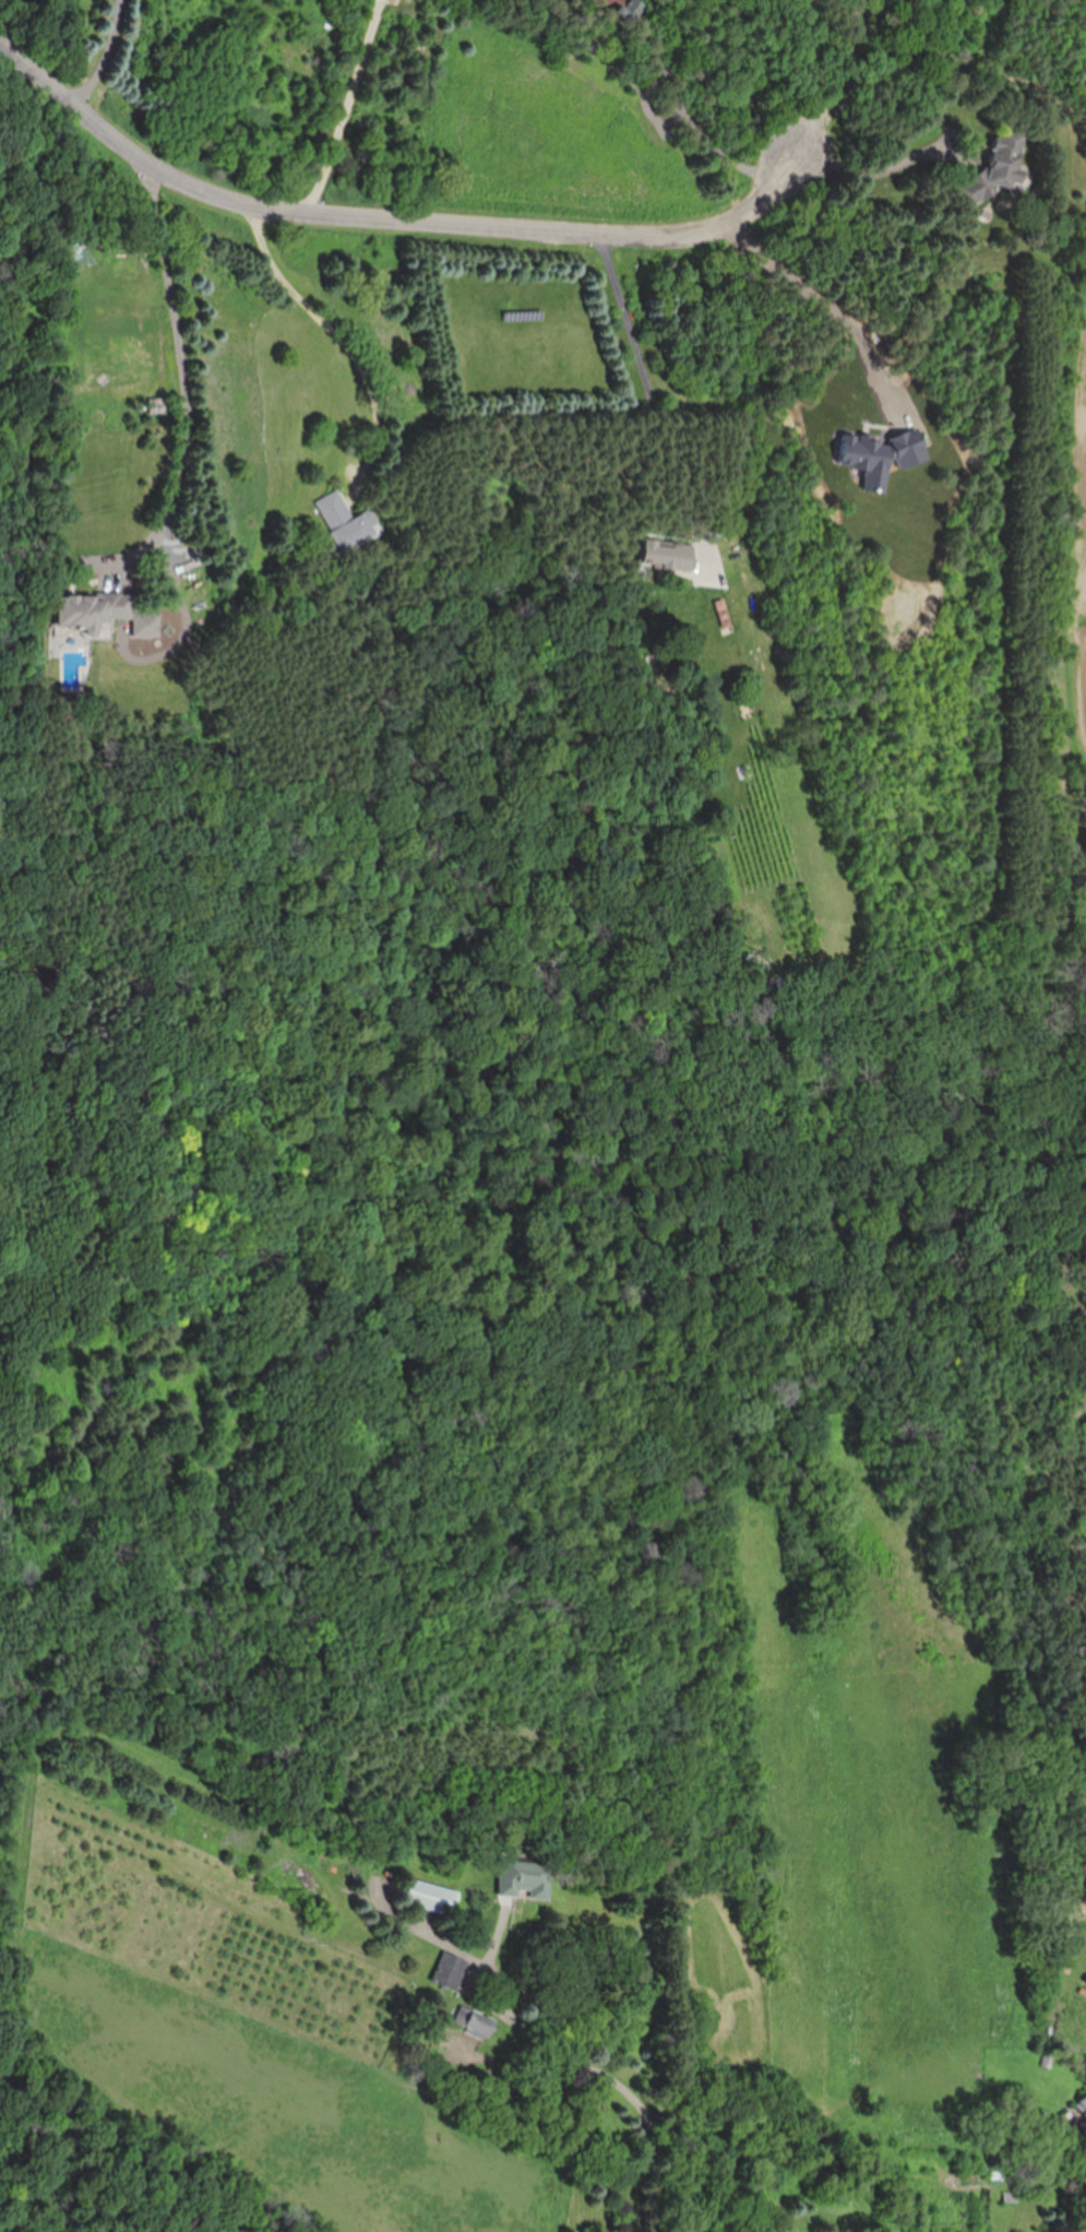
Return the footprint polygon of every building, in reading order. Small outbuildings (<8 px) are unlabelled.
[(632,0),(629,0),(628,10),(636,11),(637,1),(632,0)] [(986,185),(1015,193),(1029,135),(997,127),(984,180),(975,178),(972,193),(983,196),(986,185)] [(354,518),(338,490),(316,502),(343,553),(376,535),(364,512),(354,518)] [(690,569),(692,545),(640,541),(638,565),(690,569)] [(58,593),(57,630),(110,631),(110,618),(134,619),(134,595),(58,593)] [(503,1860),(501,1896),(550,1899),(552,1863),(503,1860)] [(462,1889),(413,1880),(408,1906),(457,1916),(462,1889)] [(432,1981),(456,1991),(469,1960),(445,1950),(432,1981)] [(496,2020),(460,2004),(452,2021),(488,2038),(496,2020)] [(1085,2119),(1085,2094),(1074,2106),(1085,2119)]
